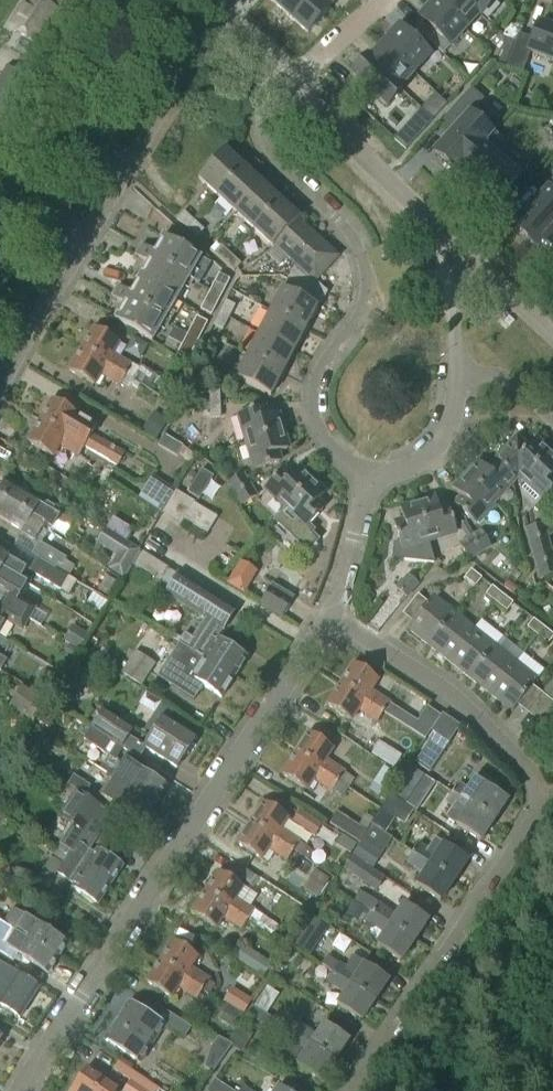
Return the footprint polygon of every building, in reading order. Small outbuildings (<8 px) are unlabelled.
[(14,36),(38,51),(61,14),(38,0),(35,0),(14,36)] [(307,33),(337,0),(270,0),(307,33)] [(482,16),(464,0),(437,0),(435,2),(466,31),(480,16),(481,17),(482,16)] [(482,16),(497,0),(464,0),(482,16)] [(451,47),(466,31),(435,2),(420,18),(451,47)] [(519,35),(507,68),(523,74),(531,53),(552,62),(552,30),(540,25),(534,40),(519,35)] [(415,73),(430,57),(399,29),(384,45),(415,73)] [(507,39),(502,52),(510,55),(515,43),(507,39)] [(402,91),(403,90),(401,88),(415,73),(384,45),(370,60),(369,59),(368,60),(402,91)] [(44,71),(52,59),(39,50),(31,63),(44,71)] [(510,55),(502,52),(497,64),(506,67),(510,55)] [(368,60),(353,76),(387,107),(402,91),(368,60)] [(0,80),(0,118),(11,125),(12,124),(36,86),(8,68),(1,78),(0,80)] [(435,153),(458,173),(463,167),(483,145),(499,127),(477,108),(485,100),(472,88),(448,115),(460,126),(435,153)] [(421,110),(414,117),(426,129),(433,121),(421,110)] [(403,129),(394,139),(406,150),(415,140),(403,129)] [(519,177),(483,145),(463,167),(500,200),(519,177)] [(218,196),(244,167),(226,150),(199,179),(218,196)] [(236,214),(263,185),(244,167),(218,196),(236,214)] [(255,231),(282,202),(263,185),(236,214),(255,231)] [(542,242),(552,230),(552,185),(515,228),(537,248),(542,242)] [(274,248),(274,246),(299,221),(300,219),(282,202),(255,231),(274,248)] [(185,212),(178,219),(188,229),(194,222),(185,212)] [(315,283),(339,257),(299,221),(274,246),(295,265),(315,283)] [(194,222),(188,229),(197,238),(204,230),(194,222)] [(542,242),(552,252),(552,230),(542,242)] [(149,263),(140,279),(177,300),(189,279),(199,285),(211,264),(164,237),(155,253),(143,246),(137,256),(149,263)] [(211,249),(225,263),(232,255),(222,246),(221,247),(217,243),(211,249)] [(232,255),(225,263),(234,272),(241,265),(232,255)] [(295,265),(283,289),(271,312),(306,330),(318,307),(300,298),(315,283),(295,265)] [(220,274),(215,283),(226,289),(230,280),(220,274)] [(177,300),(140,279),(131,294),(119,287),(113,297),(125,304),(116,320),(153,341),(177,300)] [(215,283),(210,292),(221,298),(226,289),(215,283)] [(210,292),(206,301),(217,307),(221,298),(210,292)] [(221,312),(230,317),(236,305),(227,300),(221,312)] [(201,310),(212,316),(217,307),(206,301),(201,310)] [(224,328),(230,317),(221,312),(215,323),(224,328)] [(294,352),(306,330),(271,312),(260,334),(294,352)] [(198,317),(193,326),(204,332),(209,323),(198,317)] [(193,326),(188,335),(199,341),(204,332),(193,326)] [(176,328),(170,338),(180,344),(181,345),(187,334),(176,328)] [(127,375),(132,366),(112,354),(119,342),(95,329),(83,350),(127,375)] [(283,374),(294,352),(260,334),(248,356),(283,374)] [(188,335),(184,344),(194,350),(199,341),(188,335)] [(179,353),(190,359),(194,350),(184,344),(179,353)] [(127,375),(83,350),(70,372),(94,385),(101,373),(122,385),(127,375)] [(271,397),(283,374),(248,356),(236,379),(271,397)] [(210,392),(210,405),(221,405),(220,391),(210,392)] [(53,400),(41,422),(85,448),(84,449),(84,450),(87,452),(88,450),(117,467),(124,455),(91,436),(97,426),(77,415),(77,414),(53,400)] [(221,418),(221,405),(210,405),(211,419),(221,418)] [(267,422),(263,408),(241,415),(249,442),(282,433),(278,419),(267,422)] [(142,431),(155,439),(167,421),(154,412),(142,431)] [(85,448),(41,422),(28,443),(53,457),(59,447),(79,458),(84,450),(84,449),(85,448)] [(257,470),(279,463),(275,449),(286,446),(282,433),(249,442),(257,470)] [(528,450),(518,441),(499,462),(496,465),(490,472),(507,488),(518,476),(524,481),(549,455),(535,442),(528,450)] [(552,492),(552,459),(549,455),(524,481),(524,482),(520,486),(524,513),(531,513),(543,499),(545,501),(552,492)] [(494,502),(507,488),(490,472),(481,464),(468,478),(494,502)] [(202,471),(189,492),(200,499),(213,477),(202,471)] [(293,480),(283,471),(267,487),(289,507),(312,483),(301,472),(293,480)] [(244,474),(228,484),(235,495),(251,485),(244,474)] [(474,524),(494,502),(468,478),(459,488),(456,491),(464,499),(456,508),(474,524)] [(61,514),(7,481),(0,493),(0,497),(32,515),(50,528),(52,529),(61,514)] [(309,527),(324,510),(314,500),(322,492),(312,483),(289,507),(309,527)] [(241,507),(258,496),(251,485),(235,495),(241,507)] [(50,528),(32,515),(0,497),(0,518),(23,532),(22,534),(35,542),(42,530),(47,532),(50,528)] [(437,514),(433,502),(419,506),(428,539),(429,539),(457,531),(450,510),(437,514)] [(428,539),(419,506),(405,510),(409,522),(395,526),(400,543),(395,545),(393,560),(436,563),(429,539),(428,539)] [(465,522),(458,526),(466,539),(473,535),(465,522)] [(533,555),(550,550),(544,525),(527,530),(533,555)] [(140,551),(128,543),(106,529),(97,543),(117,556),(110,568),(123,577),(140,551)] [(471,538),(480,553),(491,547),(483,532),(471,538)] [(460,545),(469,560),(480,553),(471,538),(460,545)] [(76,564),(40,543),(33,555),(39,559),(39,558),(69,576),(76,564)] [(14,562),(17,557),(0,548),(0,565),(30,583),(35,574),(60,590),(69,576),(39,558),(39,559),(31,572),(14,562)] [(550,550),(533,555),(540,580),(552,576),(552,559),(550,550)] [(240,563),(228,583),(245,593),(257,574),(240,563)] [(30,583),(0,565),(0,588),(11,595),(5,605),(29,619),(35,609),(18,599),(27,585),(28,586),(30,583)] [(476,587),(482,578),(471,570),(465,578),(476,587)] [(235,611),(179,574),(166,593),(206,619),(199,630),(193,639),(186,635),(179,646),(184,649),(234,680),(247,659),(218,639),(216,641),(212,638),(219,627),(223,630),(235,611)] [(408,597),(418,586),(408,577),(398,589),(408,597)] [(486,595),(496,603),(503,595),(492,587),(486,595)] [(281,616),(291,600),(270,588),(261,604),(281,616)] [(503,595),(496,603),(507,611),(513,603),(503,595)] [(428,647),(455,613),(434,596),(407,630),(428,647)] [(0,613),(0,630),(6,621),(23,631),(29,619),(5,605),(0,613)] [(449,663),(476,630),(455,613),(428,647),(449,663)] [(534,620),(528,628),(538,636),(544,628),(534,620)] [(79,651),(89,635),(73,625),(64,641),(79,651)] [(544,628),(538,636),(549,644),(552,638),(552,635),(544,628)] [(470,680),(497,646),(476,630),(449,663),(470,680)] [(74,659),(79,651),(69,646),(65,653),(74,659)] [(184,649),(179,646),(170,661),(194,676),(192,679),(222,698),(234,680),(184,649)] [(491,696),(518,663),(497,646),(470,680),(491,696)] [(142,686),(156,664),(137,652),(123,674),(142,686)] [(512,713),(539,680),(518,663),(491,696),(512,713)] [(419,722),(391,704),(371,691),(379,680),(354,664),(341,685),(384,713),(385,712),(426,739),(441,717),(428,708),(419,722)] [(384,713),(341,685),(327,706),(352,721),(359,710),(378,722),(384,713)] [(32,725),(48,700),(24,686),(9,710),(32,725)] [(63,687),(54,701),(70,711),(79,697),(63,687)] [(176,769),(185,756),(197,737),(169,719),(175,711),(162,703),(146,729),(154,734),(145,748),(176,769)] [(129,737),(134,730),(104,711),(92,730),(111,742),(112,742),(119,731),(129,737)] [(111,742),(92,730),(85,740),(116,762),(124,750),(112,742),(111,742)] [(432,733),(413,762),(427,771),(446,742),(432,733)] [(310,734),(296,754),(349,788),(355,779),(345,773),(326,760),(334,749),(310,734)] [(349,788),(296,754),(283,775),(307,790),(314,779),(333,791),(343,797),(349,788)] [(157,803),(167,788),(125,760),(114,777),(157,803)] [(444,785),(454,792),(495,819),(508,800),(483,784),(487,778),(465,764),(461,769),(456,766),(444,785)] [(413,809),(415,810),(423,799),(413,792),(424,776),(410,766),(391,795),(413,809)] [(85,796),(91,786),(74,776),(68,785),(85,796)] [(143,824),(157,803),(114,777),(101,796),(143,824)] [(95,854),(89,850),(104,826),(101,824),(104,819),(97,812),(100,807),(76,792),(61,816),(74,824),(57,850),(112,883),(123,868),(97,851),(95,854)] [(480,841),(495,819),(454,792),(447,802),(463,813),(456,825),(480,841)] [(403,824),(413,809),(391,795),(390,794),(380,809),(403,824)] [(294,852),(300,842),(282,830),(289,819),(265,803),(252,824),(294,852)] [(315,837),(323,825),(301,810),(293,822),(315,837)] [(358,842),(365,830),(338,812),(330,824),(358,842)] [(294,852),(252,824),(238,845),(262,860),(270,849),(288,861),(294,852)] [(366,844),(357,859),(356,860),(372,871),(393,839),(373,826),(362,842),(366,844)] [(419,845),(414,852),(455,879),(468,860),(436,839),(428,851),(419,845)] [(98,905),(112,883),(57,850),(52,859),(63,866),(59,873),(76,885),(73,889),(98,905)] [(308,850),(303,858),(307,860),(312,853),(308,850)] [(441,901),(455,879),(414,852),(407,862),(426,874),(418,886),(441,901)] [(357,859),(352,856),(344,869),(376,891),(384,878),(372,871),(356,860),(357,859)] [(258,889),(263,880),(246,870),(240,879),(258,889)] [(317,899),(330,879),(317,870),(304,889),(317,899)] [(220,872),(206,893),(249,921),(273,936),(279,927),(236,899),(244,888),(220,872)] [(372,912),(378,903),(361,892),(355,901),(372,912)] [(249,921),(206,893),(193,913),(217,929),(224,917),(243,930),(249,921)] [(362,922),(369,912),(355,903),(348,913),(362,922)] [(398,916),(379,904),(373,913),(415,941),(428,920),(405,905),(398,916)] [(60,957),(68,944),(14,910),(5,924),(60,957)] [(373,913),(373,914),(368,922),(386,934),(378,946),(401,961),(415,941),(373,913)] [(319,941),(327,928),(312,919),(304,931),(319,941)] [(5,924),(0,921),(0,943),(49,974),(60,957),(5,924)] [(211,994),(217,985),(191,968),(198,957),(174,942),(161,962),(204,990),(211,994)] [(262,976),(270,963),(246,947),(237,960),(262,976)] [(204,990),(161,962),(148,983),(171,998),(179,987),(198,999),(204,990)] [(20,1018),(39,988),(0,963),(0,1005),(20,1018)] [(358,976),(340,964),(334,973),(375,1000),(389,980),(366,965),(358,976)] [(361,1021),(375,1000),(334,973),(322,965),(316,974),(346,994),(339,1006),(361,1021)] [(278,996),(267,989),(256,1006),(267,1013),(278,996)] [(242,1012),(248,1002),(239,996),(233,1006),(242,1012)] [(141,1063),(164,1027),(130,1004),(106,1040),(141,1063)] [(233,1029),(241,1018),(230,1010),(222,1021),(233,1029)] [(295,1032),(269,1014),(262,1024),(288,1042),(280,1054),(322,1081),(335,1061),(294,1033),(295,1032)] [(177,1019),(170,1030),(181,1037),(188,1026),(177,1019)] [(349,1040),(326,1024),(318,1037),(300,1025),(295,1032),(294,1033),(335,1061),(349,1040)] [(243,1051),(252,1036),(238,1027),(228,1042),(243,1051)] [(211,1048),(224,1057),(233,1046),(227,1042),(218,1038),(211,1048)] [(158,1089),(119,1062),(114,1070),(130,1081),(124,1090),(157,1090),(158,1089)] [(118,1089),(105,1081),(107,1078),(89,1066),(73,1090),(117,1090),(118,1089)]
